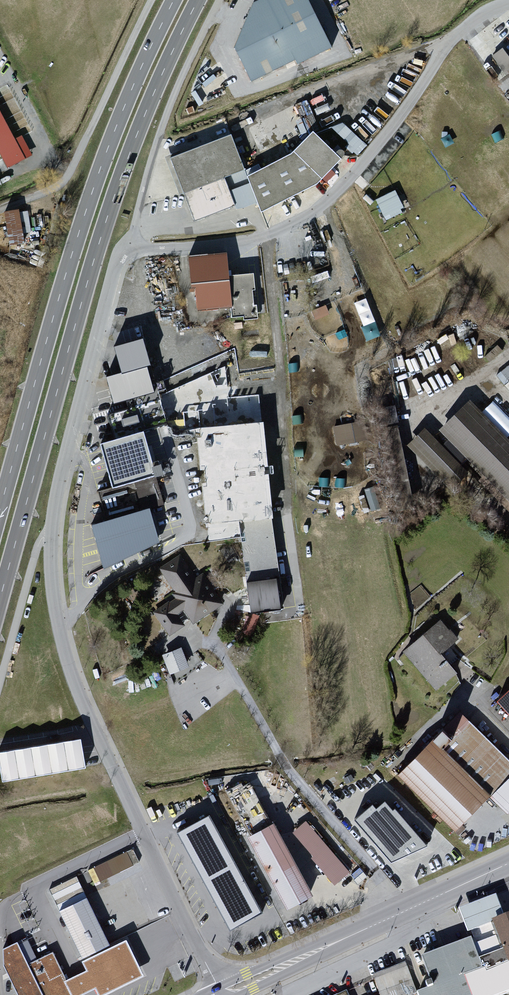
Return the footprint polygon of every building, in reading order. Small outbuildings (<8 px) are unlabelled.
[(332,48),(309,0),(263,0),(255,4),(235,48),(251,80),(295,59),(298,63),(332,48)] [(501,48),(492,55),(508,77),(508,58),(501,48)] [(7,168),(32,155),(22,135),(15,139),(0,111),(0,155),(7,168)] [(339,131),(361,152),(368,145),(345,124),(339,131)] [(261,211),(318,184),(341,159),(314,131),(289,155),(248,177),(256,197),(261,211)] [(185,193),(245,169),(231,134),(171,158),(185,193)] [(245,169),(185,193),(196,220),(256,197),(248,177),(245,169)] [(397,191),(377,200),(386,220),(406,210),(397,191)] [(30,207),(2,211),(8,244),(25,242),(24,234),(35,232),(30,207)] [(41,253),(19,248),(17,259),(39,263),(41,253)] [(228,251),(186,256),(192,311),(228,307),(229,320),(256,318),(252,272),(230,274),(228,251)] [(360,306),(373,344),(386,340),(373,302),(360,306)] [(140,340),(115,347),(122,373),(107,377),(114,404),(125,400),(128,409),(108,415),(115,440),(101,444),(113,488),(99,492),(107,520),(92,525),(104,569),(159,542),(149,509),(163,505),(156,477),(162,475),(159,465),(153,467),(143,432),(164,426),(140,340)] [(469,399),(438,430),(508,501),(508,440),(469,399)] [(383,410),(398,502),(413,499),(398,408),(383,410)] [(363,422),(335,425),(338,445),(365,443),(363,422)] [(260,423),(199,429),(208,522),(238,520),(252,612),(281,608),(268,517),(272,516),(260,423)] [(469,472),(422,427),(405,446),(452,491),(469,472)] [(196,580),(180,556),(161,569),(178,594),(175,595),(177,598),(155,613),(170,634),(183,625),(175,614),(183,609),(194,623),(222,604),(202,575),(196,580)] [(255,637),(259,619),(248,616),(244,634),(255,637)] [(456,638),(439,618),(401,651),(435,691),(458,671),(441,651),(456,638)] [(180,646),(159,653),(166,673),(187,666),(180,646)] [(495,700),(508,715),(508,687),(495,700)] [(458,709),(394,772),(452,831),(487,797),(503,813),(508,810),(508,761),(458,709)] [(1,781),(85,768),(81,736),(0,748),(0,773),(1,781)] [(250,779),(226,790),(247,834),(271,822),(250,779)] [(372,804),(354,820),(391,862),(427,847),(394,808),(392,810),(384,801),(376,808),(372,804)] [(259,910),(205,814),(174,832),(227,927),(259,910)] [(349,871),(307,820),(291,833),(333,884),(349,871)] [(271,822),(247,834),(286,908),(310,895),(271,822)] [(128,851),(88,870),(95,885),(135,866),(128,851)] [(77,876),(50,889),(84,957),(111,944),(77,876)] [(417,957),(428,986),(413,992),(414,994),(501,994),(508,992),(508,914),(501,917),(493,896),(458,909),(469,937),(417,957)] [(111,944),(84,957),(81,959),(86,968),(75,973),(66,978),(74,994),(76,994),(83,991),(95,986),(99,994),(102,994),(145,974),(126,936),(111,944)] [(2,946),(3,964),(19,994),(74,994),(66,978),(52,951),(28,963),(17,940),(2,946)]
